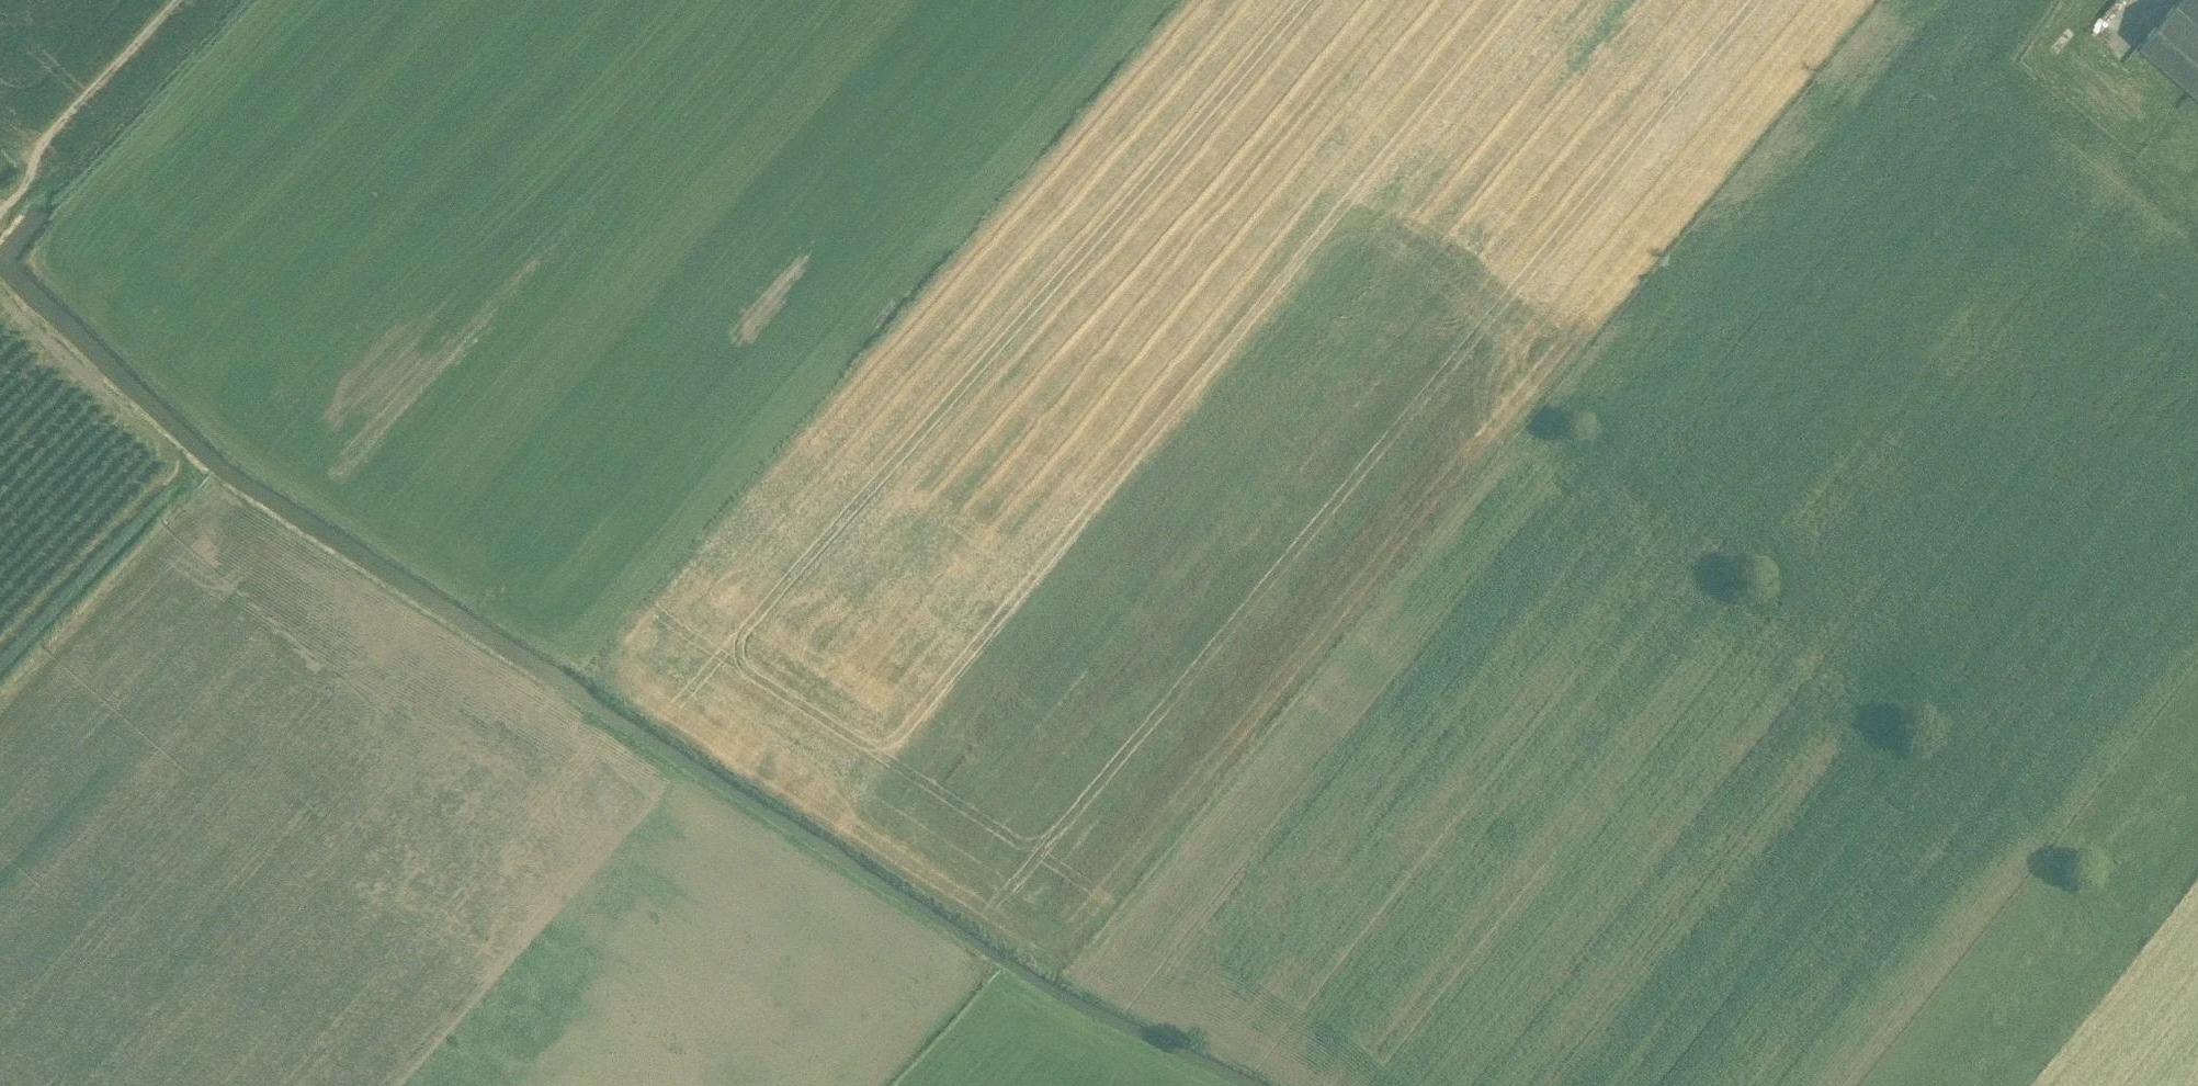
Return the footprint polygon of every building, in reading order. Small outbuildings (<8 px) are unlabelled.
[(2139,43),(2197,94),(2197,0),(2176,0),(2139,43)]
